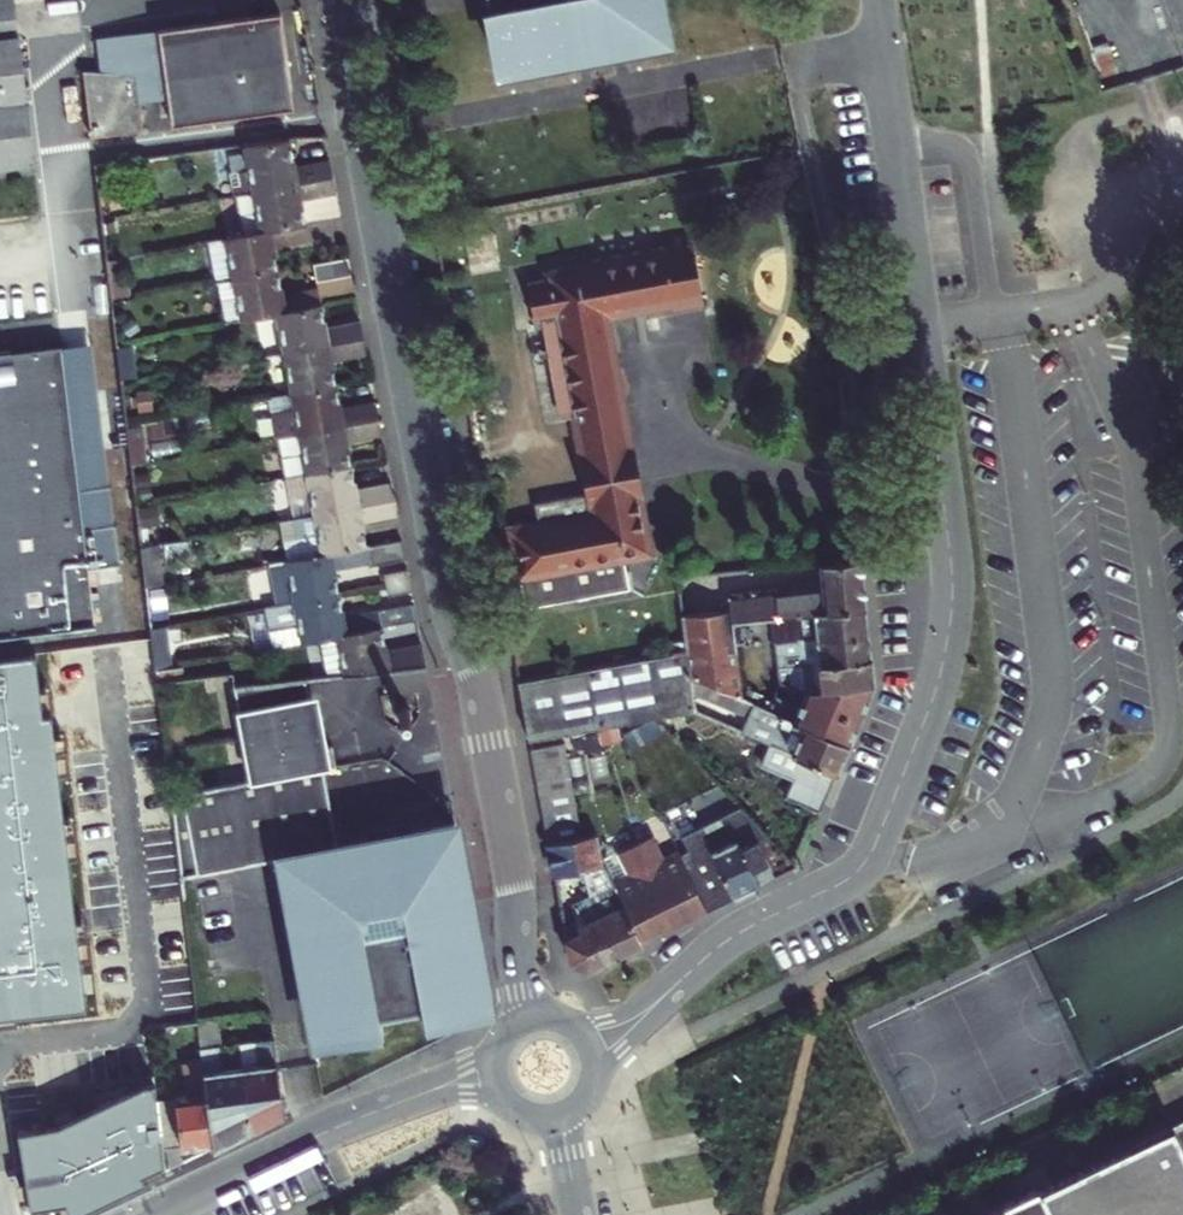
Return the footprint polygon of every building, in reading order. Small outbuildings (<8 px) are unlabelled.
[(34,164),(15,0),(0,0),(0,168),(34,164)] [(498,69),(666,37),(659,0),(485,0),(498,69)] [(135,75),(163,76),(250,80),(287,74),(280,15),(103,37),(108,74),(135,75)] [(292,111),(287,74),(250,80),(163,76),(135,75),(108,74),(83,73),(91,139),(142,133),(138,102),(166,98),(169,127),(292,111)] [(236,198),(332,180),(329,164),(294,170),(289,144),(246,149),(250,174),(232,177),(236,198)] [(236,198),(244,237),(304,227),(300,203),(335,197),(332,180),(236,198)] [(304,227),(244,237),(209,244),(217,284),(234,281),(276,274),(271,250),(307,244),(304,227)] [(539,318),(554,315),(573,418),(582,469),(632,461),(604,316),(674,303),(675,309),(704,304),(694,249),(665,253),(665,251),(596,263),(596,265),(546,273),(547,281),(527,285),(532,319),(539,318)] [(350,278),(347,261),(312,267),(316,284),(350,278)] [(280,297),(276,274),(234,281),(242,321),(256,319),(319,307),(317,291),(280,297)] [(319,307),(256,319),(260,338),(280,334),(284,355),(362,341),(359,324),(324,331),(319,307)] [(554,315),(539,318),(558,421),(573,418),(554,315)] [(291,394),(334,386),(330,363),(365,357),(362,341),(284,355),(291,394)] [(0,357),(0,640),(19,638),(94,629),(64,349),(0,357)] [(277,439),(279,439),(377,421),(374,403),(339,410),(334,386),(291,394),(295,414),(273,418),(277,439)] [(286,479),(306,475),(350,468),(345,444),(380,437),(377,421),(279,439),(286,479)] [(582,469),(587,496),(637,488),(632,461),(582,469)] [(350,468),(306,475),(314,515),(392,501),(389,484),(354,491),(350,468)] [(536,524),(509,529),(518,577),(523,607),(628,590),(623,559),(649,555),(637,488),(587,496),(533,506),(536,524)] [(395,516),(392,501),(314,515),(292,519),(296,539),(282,541),(285,560),(364,546),(360,523),(395,516)] [(367,566),(403,559),(399,540),(364,546),(285,560),(293,600),(336,592),(332,569),(366,562),(367,566)] [(846,552),(847,560),(858,558),(857,551),(846,552)] [(847,560),(818,563),(820,580),(860,576),(858,558),(847,560)] [(382,572),(383,582),(386,595),(409,590),(405,568),(382,572)] [(772,618),(796,615),(863,607),(860,576),(820,580),(793,582),(794,595),(782,596),(781,590),(734,595),(720,608),(721,614),(682,620),(685,642),(687,652),(690,676),(724,691),(739,697),(734,653),(731,623),(772,618)] [(793,582),(781,584),(781,590),(782,596),(794,595),(793,582)] [(271,646),(300,641),(336,634),(380,626),(414,619),(411,602),(375,609),(375,610),(340,616),(336,592),(293,600),(264,605),(268,629),(271,646)] [(796,615),(799,641),(866,633),(863,607),(796,615)] [(774,638),(772,618),(731,623),(734,653),(775,648),(775,645),(774,638)] [(385,650),(380,626),(336,634),(343,675),(382,669),(423,664),(419,644),(385,650)] [(785,669),(801,667),(869,659),(866,633),(799,641),(782,643),(775,645),(775,648),(776,663),(784,662),(785,669)] [(20,651),(19,638),(0,640),(0,653),(20,651)] [(671,644),(672,655),(687,652),(685,642),(671,644)] [(595,728),(615,724),(655,718),(694,711),(692,694),(690,676),(687,652),(672,655),(517,682),(527,740),(574,732),(595,728)] [(34,654),(0,658),(0,1021),(89,1010),(51,714),(41,714),(34,654)] [(799,692),(803,692),(871,684),(869,659),(801,667),(785,669),(784,662),(776,663),(777,670),(779,684),(799,692)] [(423,664),(382,669),(387,695),(427,687),(423,664)] [(724,691),(690,676),(692,694),(718,705),(724,691)] [(316,747),(303,680),(258,686),(235,690),(252,781),(188,793),(169,795),(178,863),(180,878),(247,865),(243,848),(276,842),(279,859),(313,1037),(356,1029),(358,1038),(381,1033),(378,1016),(418,1009),(422,1026),(445,1021),(443,1013),(487,1004),(453,823),(412,831),(406,832),(409,846),(369,854),(366,839),(360,841),(335,845),(321,769),(333,766),(330,745),(316,747)] [(871,684),(803,692),(797,706),(774,697),(768,710),(847,743),(871,684)] [(847,743),(768,710),(755,704),(749,719),(776,730),(770,744),(801,757),(835,772),(847,743)] [(776,730),(749,719),(743,733),(770,744),(776,730)] [(531,763),(565,757),(562,742),(528,747),(531,763)] [(801,757),(770,744),(761,765),(792,778),(801,757)] [(565,757),(531,763),(534,779),(568,773),(565,757)] [(835,772),(801,757),(792,778),(784,798),(819,813),(835,772)] [(568,773),(534,779),(537,794),(571,789),(568,773)] [(571,789),(537,794),(538,795),(540,809),(574,804),(571,789)] [(574,804),(540,809),(541,811),(543,825),(576,819),(574,804)] [(701,869),(717,905),(756,886),(748,869),(764,862),(755,843),(766,834),(744,811),(700,833),(713,864),(701,869)] [(576,819),(543,825),(544,828),(546,842),(579,836),(576,819)] [(410,821),(358,831),(360,841),(366,839),(369,854),(409,846),(406,832),(412,831),(410,821)] [(579,836),(546,842),(552,873),(599,865),(598,858),(594,834),(579,836)] [(649,838),(632,846),(671,927),(704,911),(676,852),(660,861),(649,838)] [(276,842),(243,848),(247,865),(279,859),(276,842)] [(621,906),(639,942),(671,927),(632,846),(616,854),(627,876),(610,884),(621,906)] [(582,916),(562,926),(568,960),(585,969),(585,968),(639,942),(621,906),(585,922),(582,916)] [(443,1013),(445,1021),(488,1013),(487,1004),(443,1013)] [(218,1018),(197,1020),(200,1047),(217,1045),(221,1045),(218,1018)] [(356,1029),(313,1037),(314,1047),(358,1038),(356,1029)] [(283,1114),(279,1088),(272,1038),(238,1043),(241,1067),(248,1119),(254,1128),(283,1114)] [(248,1119),(241,1067),(220,1069),(217,1045),(200,1047),(202,1060),(212,1140),(213,1147),(254,1128),(248,1119)] [(178,1112),(182,1144),(212,1140),(202,1060),(185,1062),(189,1094),(177,1095),(178,1112)] [(19,1131),(36,1207),(71,1199),(73,1214),(148,1178),(146,1170),(166,1161),(164,1147),(160,1114),(157,1083),(146,1084),(59,1126),(19,1131)] [(164,1147),(182,1144),(178,1112),(160,1114),(164,1147)] [(979,1214),(1182,1214),(1182,1119),(979,1214)]
